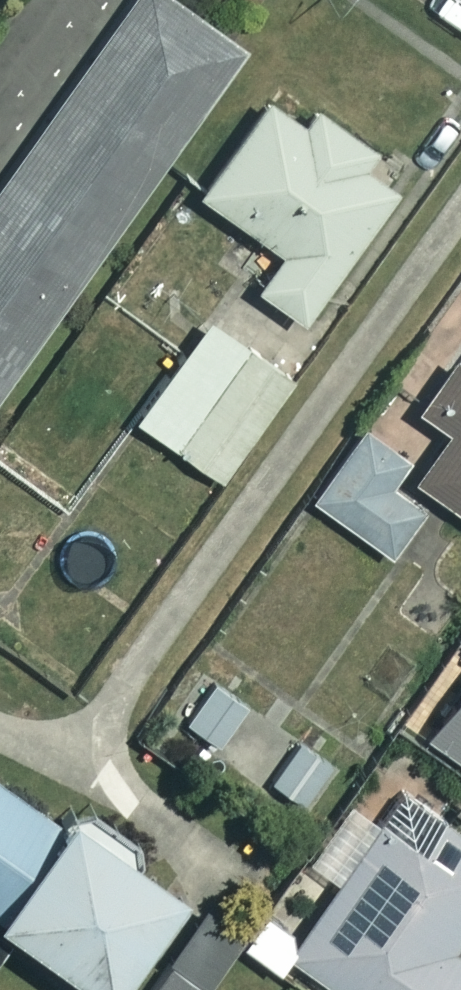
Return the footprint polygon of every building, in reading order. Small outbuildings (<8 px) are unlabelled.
[(185,0),(129,0),(0,180),(0,388),(246,43),(185,0)] [(310,120),(273,94),(206,189),(289,248),(263,284),(309,317),(403,185),(370,161),(381,145),(323,103),(310,120)] [(298,370),(211,311),(139,417),(226,476),(298,370)] [(458,357),(423,406),(454,428),(419,476),(460,505),(460,360),(458,357)] [(388,546),(423,493),(396,476),(417,444),(372,414),(316,499),(388,546)] [(214,740),(250,686),(224,668),(187,722),(214,740)] [(460,751),(460,691),(433,732),(460,751)] [(348,754),(315,726),(275,775),(309,802),(348,754)] [(0,774),(0,903),(61,817),(0,774)] [(248,942),(285,969),(298,952),(351,989),(460,989),(460,949),(456,946),(460,939),(460,825),(408,788),(305,934),(273,910),(248,942)] [(89,806),(12,914),(118,989),(122,989),(198,884),(89,806)] [(207,913),(154,989),(207,989),(243,939),(207,913)]
